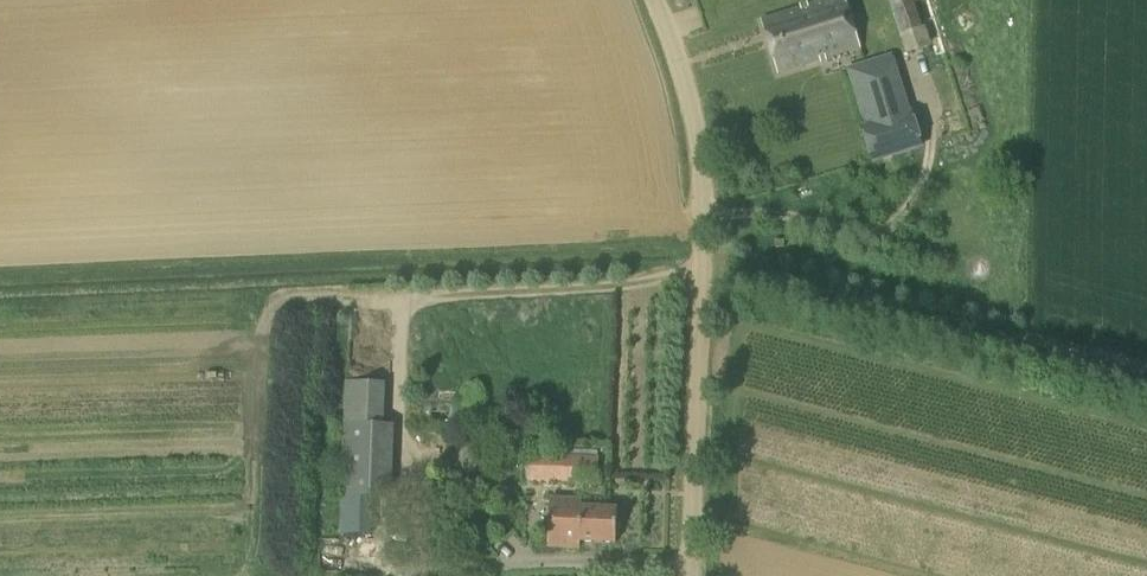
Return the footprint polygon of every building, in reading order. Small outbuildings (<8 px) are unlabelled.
[(860,48),(845,0),(824,0),(762,20),(779,74),(860,48)] [(932,25),(924,0),(889,0),(900,36),(932,25)] [(892,55),(848,69),(865,125),(861,126),(873,163),(923,147),(912,111),(910,111),(892,55)] [(407,402),(407,414),(433,413),(432,401),(407,402)] [(597,458),(598,452),(536,449),(536,455),(534,482),(598,485),(599,458),(597,458)] [(341,498),(392,499),(393,475),(342,473),(341,498)] [(617,542),(618,507),(581,505),(581,500),(553,499),(551,546),(579,547),(579,541),(617,542)] [(321,535),(321,564),(346,564),(346,535),(321,535)]
